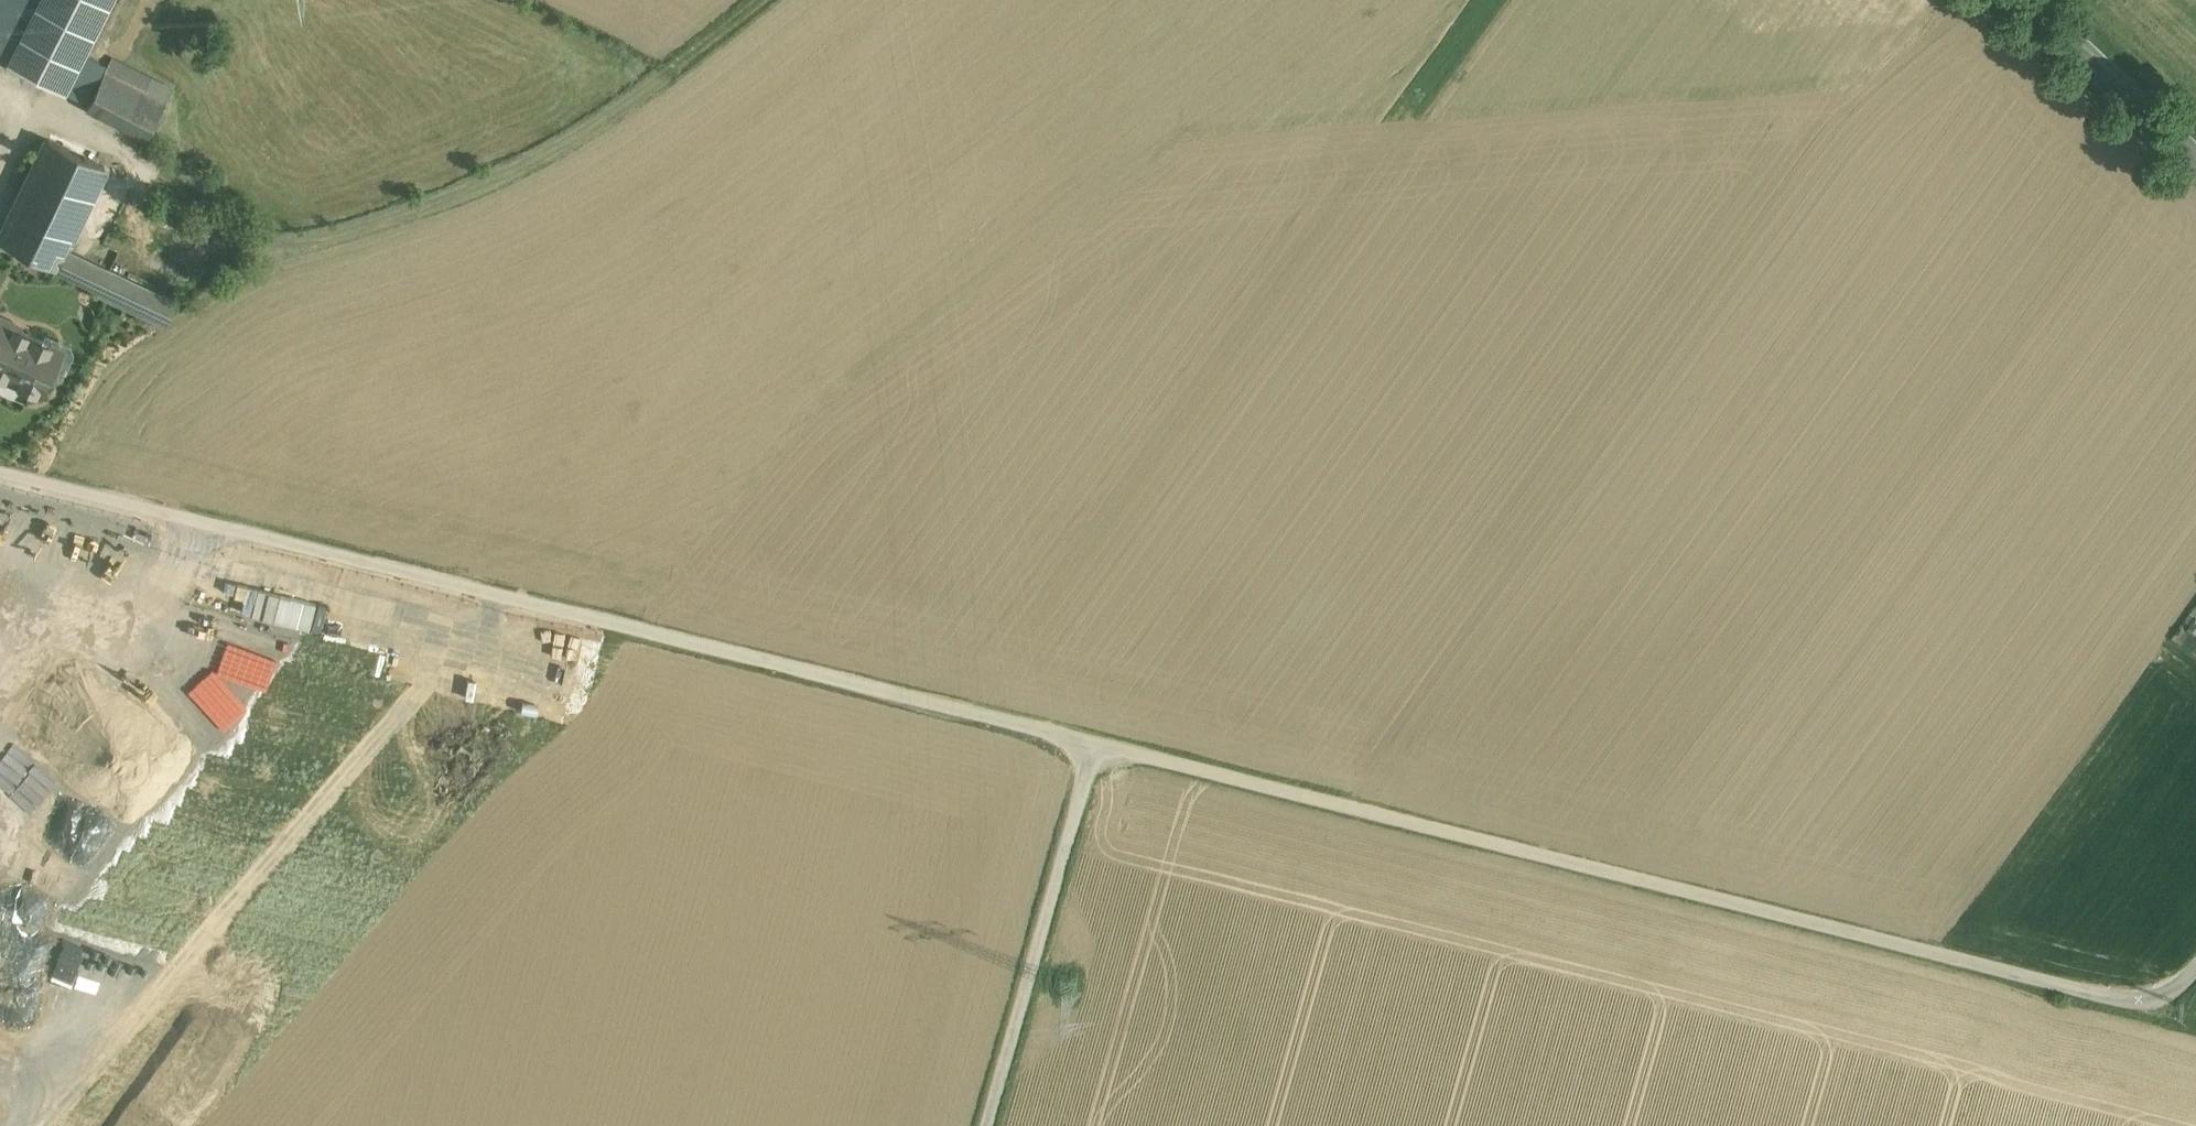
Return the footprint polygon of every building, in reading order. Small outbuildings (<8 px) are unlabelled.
[(67,92),(114,0),(38,0),(7,61),(67,92)] [(111,57),(87,107),(149,136),(172,86),(111,57)] [(59,266),(55,276),(163,328),(175,303),(70,253),(109,173),(45,142),(0,234),(0,238),(59,266)] [(21,329),(20,330),(4,322),(0,330),(0,374),(41,394),(50,376),(47,367),(57,346),(21,329)]
